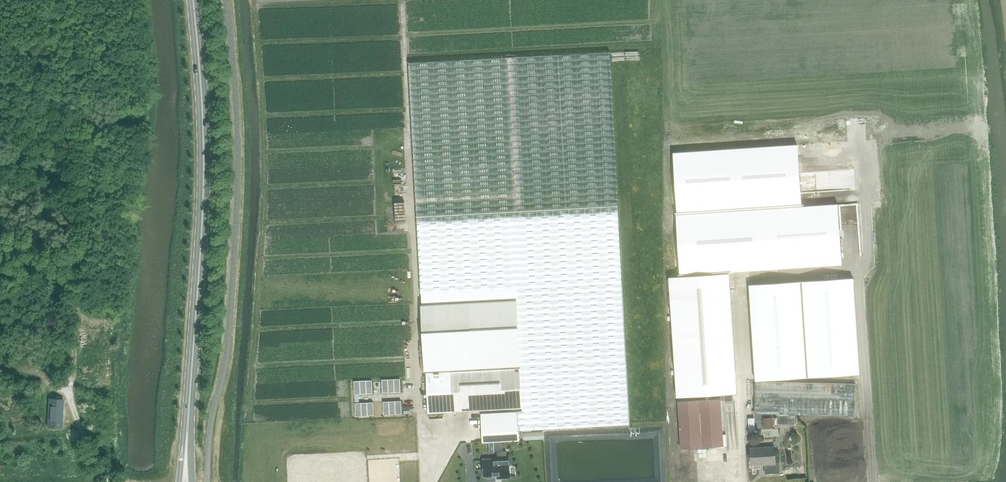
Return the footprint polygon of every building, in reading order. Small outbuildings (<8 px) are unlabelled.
[(613,52),(412,61),(424,319),(517,315),(520,368),(522,409),(522,412),(519,412),(520,431),(631,426),(620,207),(613,52)] [(676,170),(679,212),(796,204),(793,159),(676,170)] [(839,205),(677,218),(682,278),(727,274),(844,264),(839,205)] [(734,394),(737,393),(727,274),(682,278),(667,279),(676,398),(724,394),(725,401),(734,401),(734,394)] [(853,278),(749,285),(756,381),(859,374),(853,278)] [(517,315),(424,319),(426,373),(428,373),(520,368),(517,315)] [(520,368),(428,373),(429,412),(442,412),(452,411),(522,409),(520,368)] [(756,381),(755,414),(855,416),(855,384),(756,381)] [(721,398),(678,401),(681,449),(724,446),(721,398)] [(64,399),(49,399),(48,427),(62,428),(64,399)] [(520,441),(520,431),(519,412),(481,414),(483,443),(520,441)] [(772,417),(763,418),(764,429),(773,428),(772,417)] [(775,447),(750,448),(752,464),(765,464),(766,473),(780,472),(779,462),(776,462),(776,460),(776,459),(775,447)] [(484,460),(485,479),(487,479),(487,480),(489,481),(491,481),(493,481),(494,480),(494,479),(498,478),(498,481),(511,481),(510,458),(507,458),(507,451),(494,452),(494,459),(484,460)] [(706,466),(712,461),(705,454),(699,460),(706,466)]
